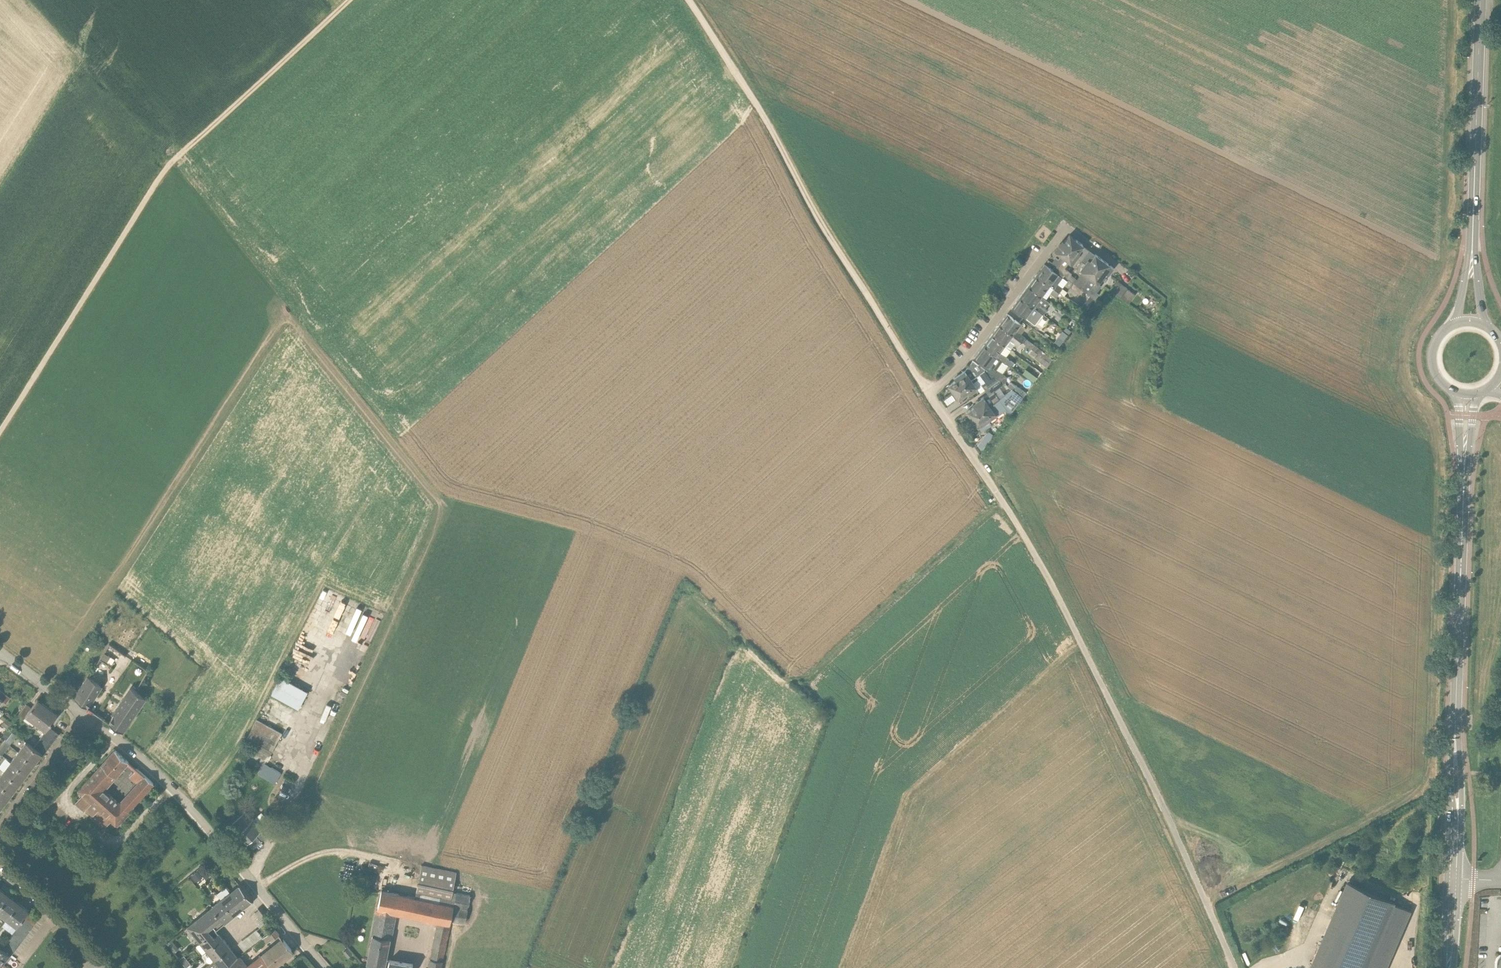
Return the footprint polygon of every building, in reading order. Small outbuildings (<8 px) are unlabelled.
[(1052,263),(1055,265),(1076,239),(1070,234),(1062,244),(1060,243),(1055,250),(1061,255),(1059,259),(1056,257),(1052,263)] [(1053,268),(1065,276),(1068,278),(1082,258),(1079,256),(1080,254),(1078,252),(1083,245),(1076,239),(1055,265),(1053,268)] [(1068,278),(1080,287),(1102,258),(1095,253),(1090,259),(1088,258),(1086,261),(1082,258),(1068,278)] [(1095,298),(1099,293),(1097,291),(1102,285),(1099,283),(1105,272),(1108,274),(1113,267),(1102,258),(1080,287),(1091,295),(1095,298)] [(1037,274),(1060,292),(1063,287),(1059,284),(1065,276),(1053,268),(1052,269),(1045,264),(1037,274)] [(1056,297),(1060,292),(1037,274),(1029,285),(1043,296),(1047,299),(1051,293),(1056,297)] [(1120,297),(1130,304),(1136,295),(1127,288),(1116,280),(1109,289),(1120,297)] [(1020,296),(1045,314),(1048,311),(1046,309),(1051,302),(1047,299),(1043,296),(1029,285),(1020,296)] [(1095,298),(1091,295),(1082,307),(1086,310),(1095,298)] [(1037,325),(1045,314),(1020,296),(1012,307),(1037,325)] [(1052,348),(1047,354),(1033,343),(1026,337),(1022,334),(1026,328),(1021,325),(1021,324),(1007,313),(999,324),(1022,341),(1033,349),(1050,362),(1053,358),(1057,352),(1052,348)] [(1010,339),(1019,346),(1022,341),(999,324),(991,335),(1005,346),(1010,339)] [(983,346),(1002,361),(1006,363),(1008,364),(1011,367),(1014,363),(1000,352),(1005,346),(991,335),(983,346)] [(979,364),(985,369),(999,378),(1002,373),(1008,364),(1006,363),(1002,361),(983,346),(975,357),(981,361),(979,364)] [(1029,354),(1047,367),(1050,362),(1033,349),(1029,354)] [(948,385),(953,392),(985,369),(979,364),(973,360),(965,370),(954,378),(955,380),(948,385)] [(958,398),(968,391),(970,394),(978,389),(973,381),(977,379),(978,381),(983,377),(986,381),(981,384),(985,389),(989,386),(999,378),(985,369),(953,392),(958,398)] [(972,417),(999,398),(994,391),(1005,383),(999,378),(989,386),(985,389),(988,394),(984,396),(983,396),(972,403),(974,406),(967,410),(972,417)] [(1013,389),(1023,397),(1026,393),(1015,385),(1015,387),(1010,383),(1009,385),(1013,389)] [(1006,408),(1010,415),(1023,397),(1013,389),(999,398),(972,417),(977,424),(978,427),(986,423),(996,415),(1003,410),(1006,408)] [(987,429),(979,445),(985,448),(993,432),(987,429)] [(299,708),(302,702),(307,692),(280,676),(272,692),(299,708)] [(88,677),(75,698),(88,707),(101,685),(88,677)] [(146,697),(135,690),(131,688),(109,722),(123,732),(124,730),(146,697)] [(2,701),(6,703),(10,697),(0,690),(0,704),(2,701)] [(26,716),(35,723),(48,707),(38,699),(31,708),(26,704),(17,715),(23,720),(26,716)] [(58,714),(48,707),(35,723),(45,731),(49,727),(58,714)] [(284,773),(265,762),(282,733),(257,718),(245,740),(252,744),(247,753),(252,756),(248,764),(252,768),(257,772),(275,783),(277,784),(284,773)] [(49,727),(45,731),(55,739),(59,734),(49,727)] [(55,739),(45,731),(41,737),(51,744),(55,739)] [(5,742),(9,745),(17,735),(13,732),(5,742)] [(41,737),(37,742),(47,749),(51,744),(41,737)] [(42,753),(33,747),(25,741),(18,751),(34,763),(42,753)] [(2,755),(9,745),(5,742),(0,749),(0,754),(2,755)] [(37,742),(33,747),(42,753),(43,754),(47,749),(37,742)] [(137,768),(115,749),(78,791),(115,824),(115,823),(118,826),(129,813),(127,811),(153,782),(137,768)] [(27,773),(34,763),(18,751),(10,761),(27,773)] [(71,766),(76,760),(68,755),(63,761),(71,766)] [(19,783),(27,773),(10,761),(3,771),(19,783)] [(19,783),(3,771),(0,775),(0,785),(12,793),(19,783)] [(12,793),(0,785),(0,800),(4,803),(12,793)] [(254,847),(263,840),(261,838),(266,834),(265,832),(274,825),(267,818),(266,820),(260,813),(251,820),(245,813),(242,815),(242,814),(241,816),(232,824),(247,841),(248,841),(254,847)] [(214,871),(218,868),(212,860),(208,863),(214,871)] [(399,961),(390,959),(389,960),(386,959),(391,938),(392,938),(397,913),(436,921),(428,967),(441,967),(451,923),(450,923),(450,920),(464,923),(470,895),(452,891),(456,871),(421,864),(415,896),(382,889),(367,963),(385,967),(398,967),(399,961)] [(1395,903),(1348,883),(1312,965),(1320,967),(1367,967),(1395,903)] [(252,901),(251,900),(239,885),(228,894),(241,909),(252,901)] [(9,896),(0,889),(0,908),(9,896)] [(233,916),(241,909),(228,894),(220,900),(233,916)] [(7,919),(19,903),(9,896),(0,908),(0,914),(7,919)] [(224,923),(233,916),(220,900),(211,907),(224,923)] [(34,925),(38,920),(28,912),(29,910),(19,903),(7,919),(17,927),(20,923),(24,918),(34,925)] [(216,929),(224,923),(211,907),(203,914),(216,929)] [(259,921),(265,915),(259,909),(253,915),(259,921)] [(218,932),(216,929),(203,914),(187,926),(202,945),(218,932)] [(20,923),(30,930),(34,925),(24,918),(20,923)] [(30,930),(20,923),(17,927),(16,928),(26,935),(30,930)] [(26,935),(16,928),(13,933),(22,940),(26,935)] [(246,950),(264,936),(257,928),(239,942),(246,950)] [(262,938),(266,943),(279,933),(274,928),(262,938)] [(202,945),(209,953),(225,940),(218,932),(202,945)] [(22,940),(13,933),(9,938),(19,945),(22,940)] [(19,945),(9,938),(5,943),(15,950),(19,945)] [(209,953),(215,961),(231,948),(225,940),(209,953)] [(237,956),(221,967),(273,967),(293,951),(285,941),(278,947),(274,943),(248,964),(240,955),(238,956),(237,955),(237,956)] [(1,948),(10,954),(11,955),(15,950),(5,943),(1,948)] [(1,948),(0,947),(0,963),(2,964),(10,954),(1,948)] [(221,967),(237,956),(231,948),(215,961),(221,967)]
